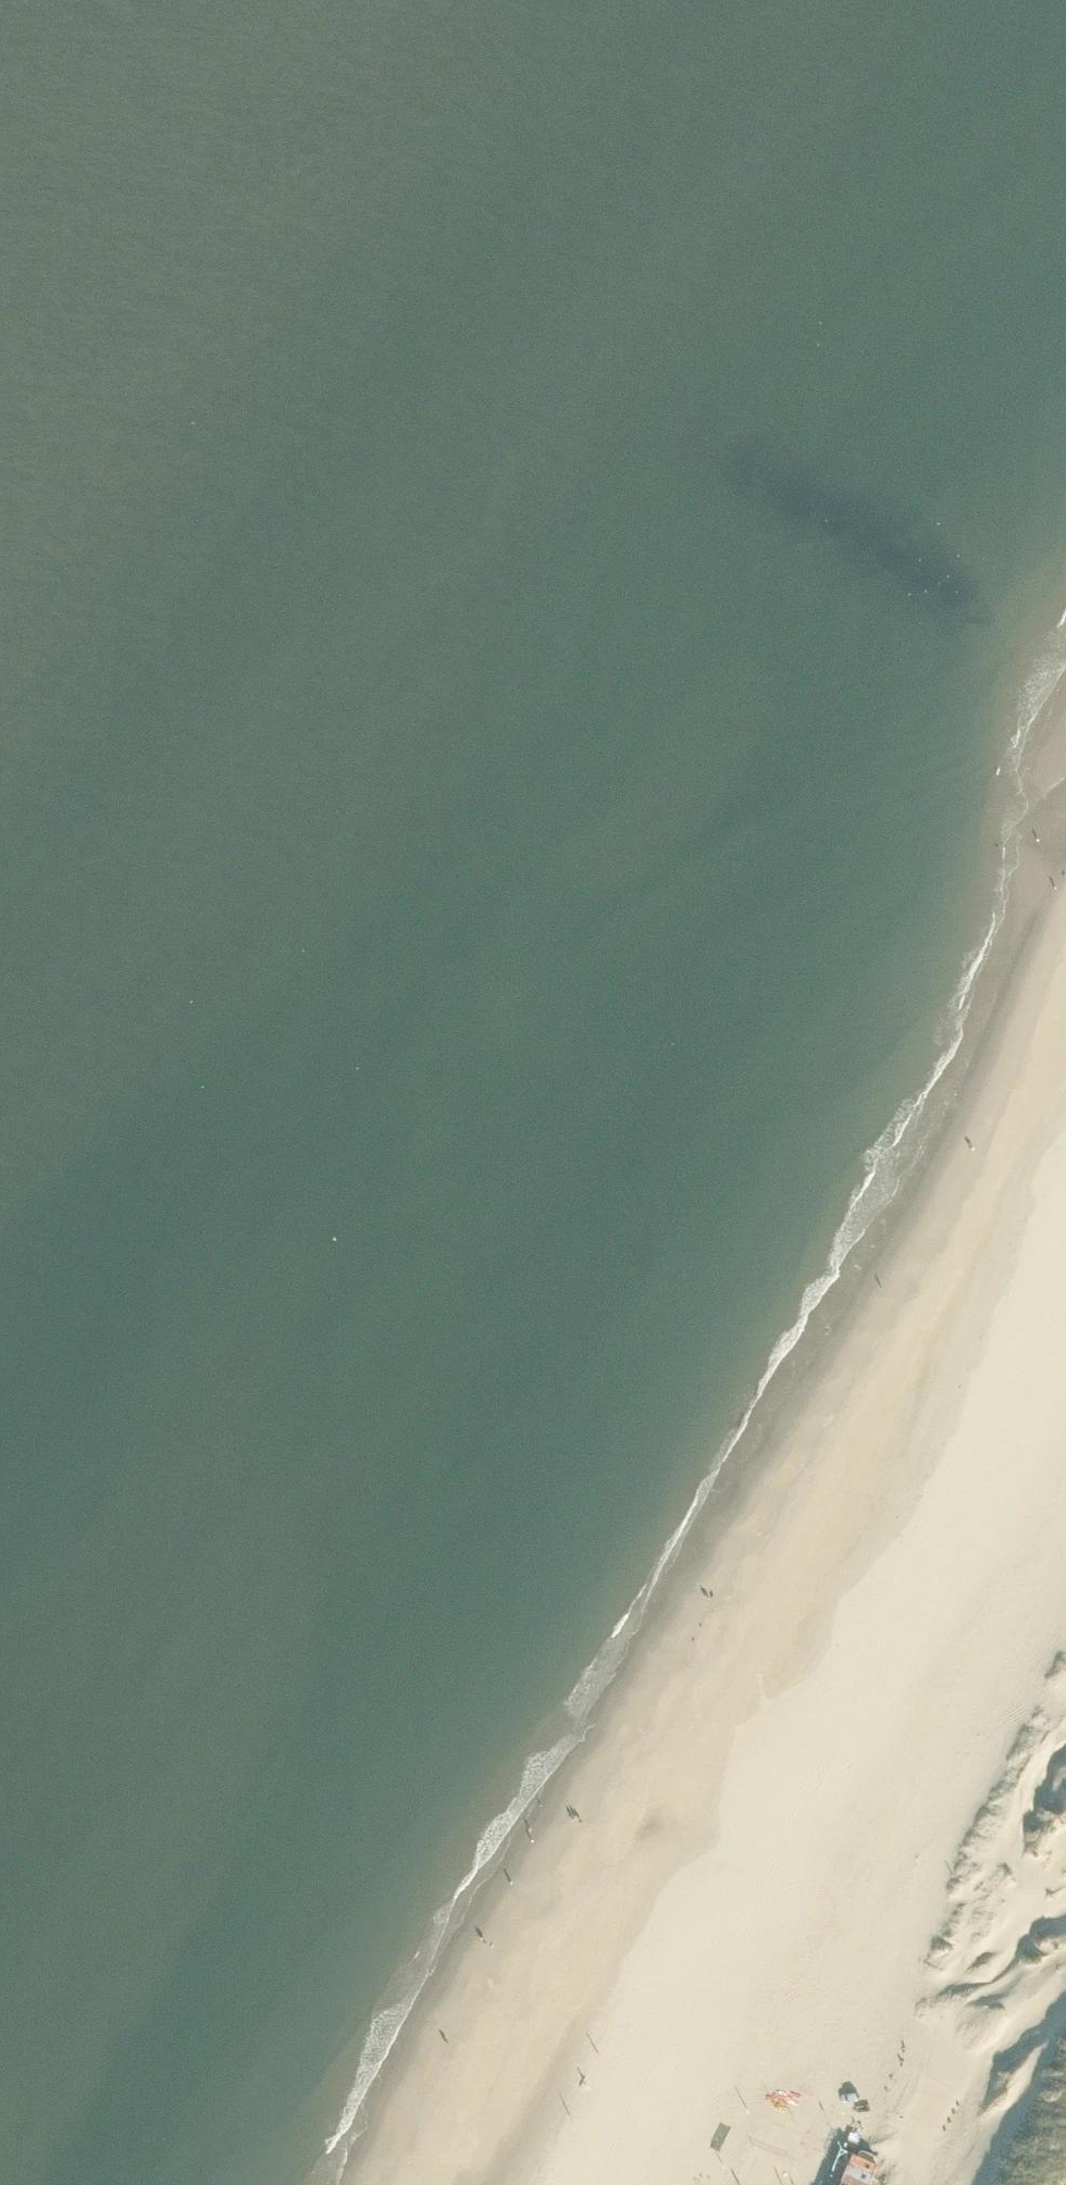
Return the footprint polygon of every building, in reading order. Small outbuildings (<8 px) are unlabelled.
[(852,2150),(838,2184),(871,2184),(880,2162),(852,2150)]
